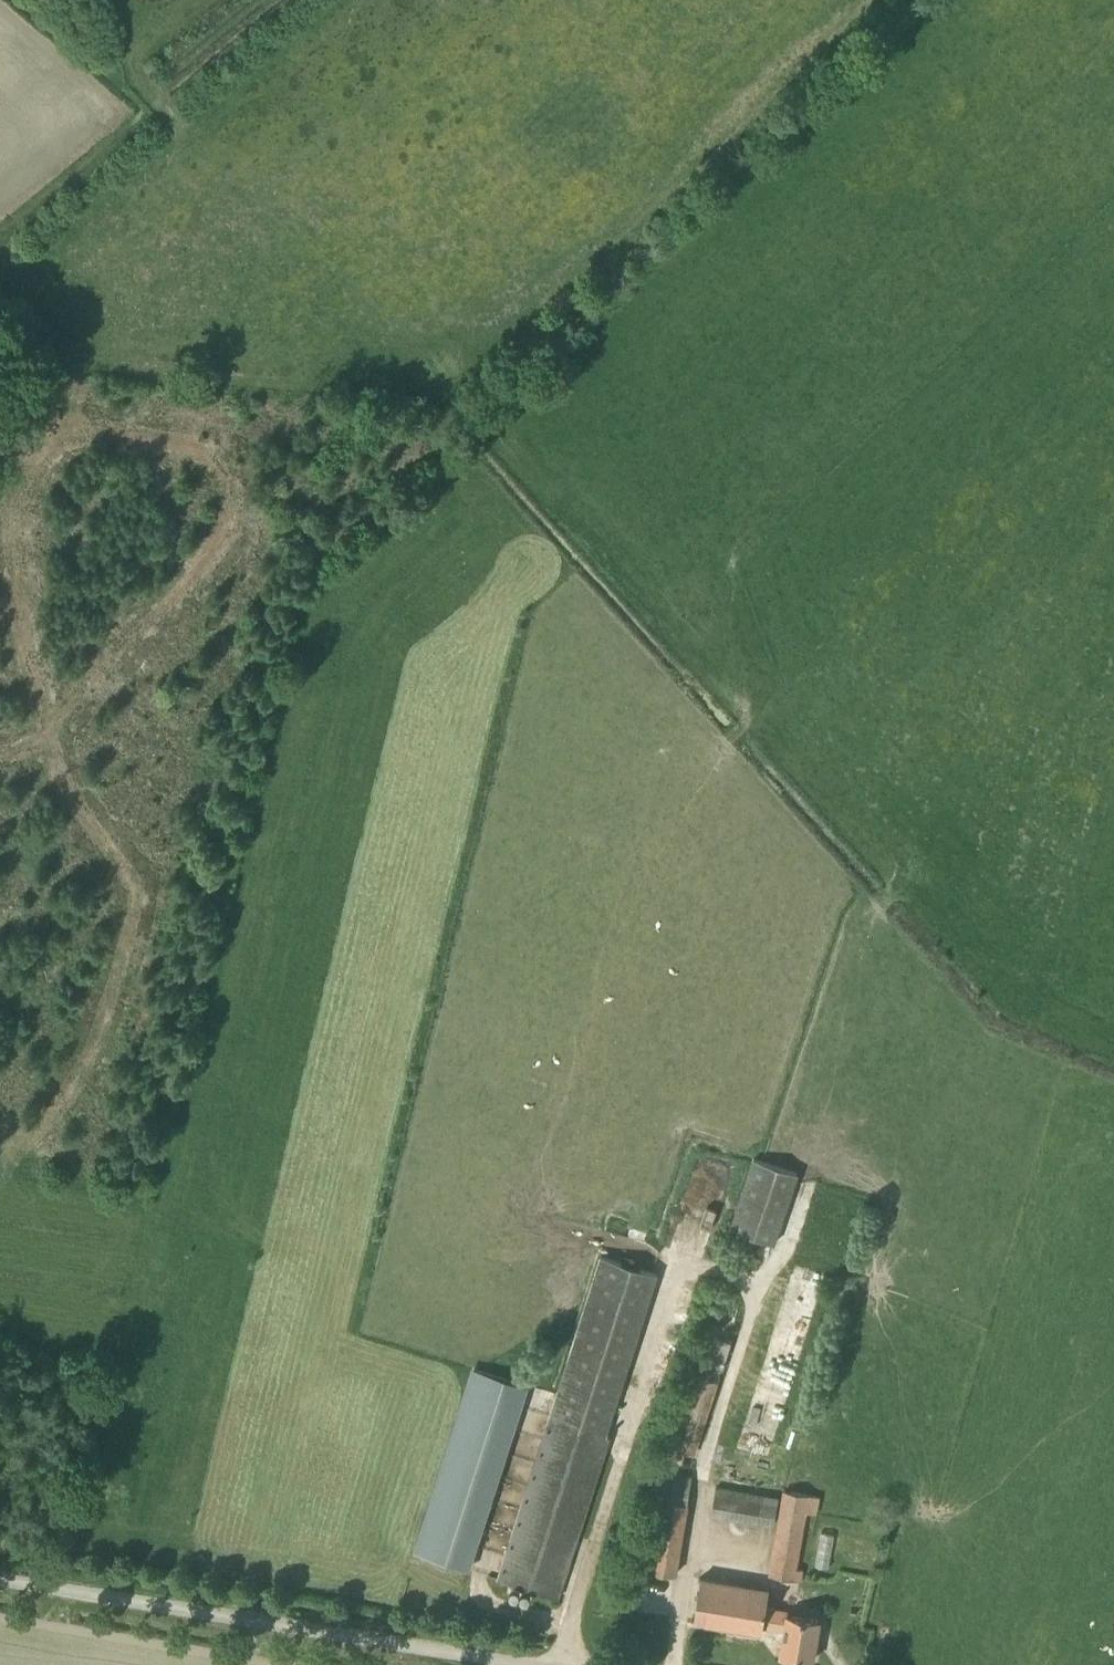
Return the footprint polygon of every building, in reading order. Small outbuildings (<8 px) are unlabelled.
[(752,1157),(728,1227),(775,1243),(799,1173),(752,1157)] [(558,1598),(611,1433),(607,1432),(658,1273),(602,1255),(498,1579),(558,1598)] [(470,1567),(520,1381),(462,1365),(413,1552),(470,1567)] [(693,1475),(656,1469),(640,1568),(676,1574),(693,1475)] [(716,1488),(712,1515),(776,1523),(779,1496),(716,1488)] [(786,1489),(772,1575),(801,1580),(803,1568),(797,1567),(807,1512),(817,1514),(820,1495),(786,1489)] [(766,1605),(769,1589),(701,1577),(694,1620),(762,1632),(763,1626),(785,1630),(781,1654),(813,1660),(820,1620),(787,1614),(788,1609),(766,1605)]
